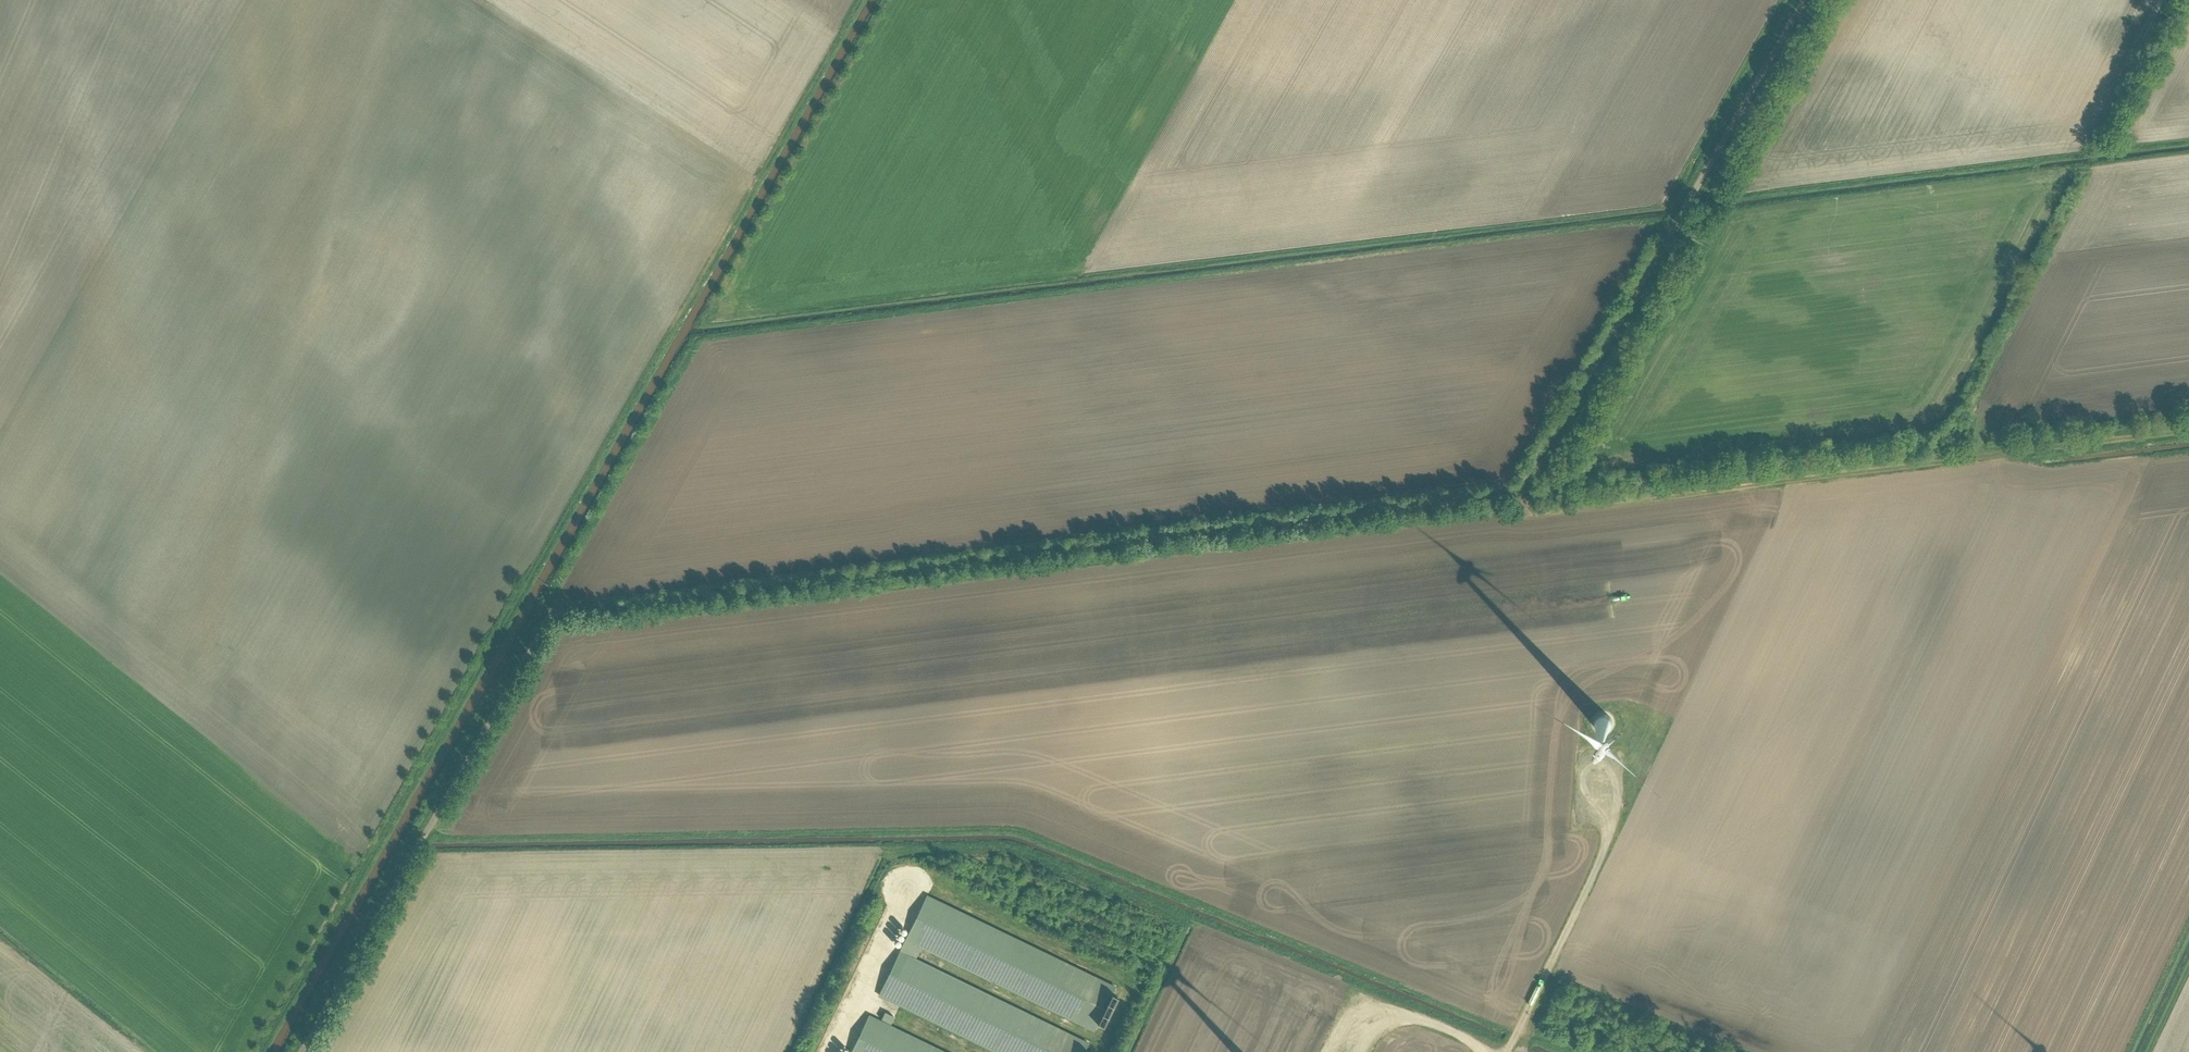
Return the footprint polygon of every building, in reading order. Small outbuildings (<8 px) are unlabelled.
[(1113,984),(925,893),(903,938),(918,946),(1091,1030),(1113,984)] [(898,948),(913,956),(918,946),(903,938),(898,948)] [(995,1051),(1082,1051),(1087,1041),(913,956),(898,948),(876,994),(995,1051)] [(1104,1018),(1118,1024),(1130,995),(1117,989),(1104,1018)] [(889,1011),(885,1018),(894,1022),(897,1015),(889,1011)] [(868,1013),(849,1051),(947,1051),(868,1013)]
